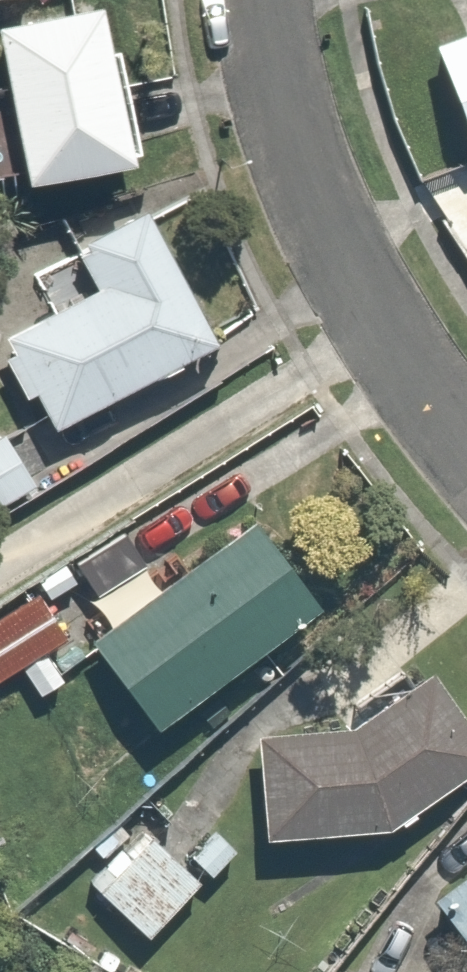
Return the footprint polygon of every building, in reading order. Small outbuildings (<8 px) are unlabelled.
[(82,0),(50,0),(0,10),(0,140),(7,175),(128,152),(106,38),(90,41),(82,0)] [(426,39),(466,145),(466,144),(466,23),(426,39)] [(64,243),(86,288),(0,330),(0,347),(36,420),(200,340),(135,208),(64,243)] [(21,486),(0,446),(0,497),(21,486)] [(247,519),(81,635),(141,721),(307,605),(247,519)] [(0,608),(0,672),(61,632),(32,587),(0,608)] [(353,725),(248,731),(253,832),(378,825),(466,753),(466,751),(418,671),(353,725)] [(137,831),(84,887),(134,934),(187,878),(137,831)] [(426,898),(466,960),(466,871),(426,898)]
